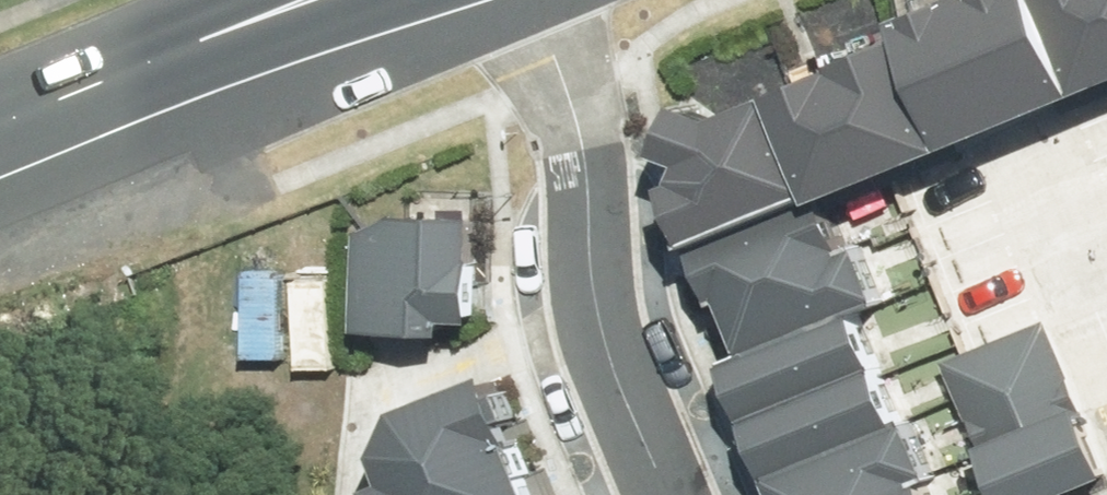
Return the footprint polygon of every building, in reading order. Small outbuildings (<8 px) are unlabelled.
[(919,26),(963,133),(1030,105),(986,0),(942,0),(931,4),(933,9),(915,17),(919,26)] [(1030,105),(1095,80),(1065,0),(986,0),(1030,105)] [(1095,80),(1106,75),(1106,0),(1065,0),(1095,80)] [(866,54),(858,58),(900,159),(963,133),(919,26),(864,49),(866,54)] [(858,58),(789,86),(832,187),(843,182),(900,159),(858,58)] [(688,175),(713,236),(832,187),(789,86),(744,105),(698,91),(683,143),(704,149),(697,172),(688,175)] [(832,187),(713,236),(737,299),(750,293),(774,350),(879,306),(889,328),(917,317),(880,230),(866,235),(843,182),(832,187)] [(367,219),(363,320),(456,324),(456,307),(479,308),(483,211),(425,208),(424,221),(367,219)] [(879,306),(774,350),(746,365),(776,448),(919,390),(889,328),(879,306)] [(1053,311),(953,356),(993,443),(1091,400),(1053,311)] [(406,494),(500,494),(541,477),(521,430),(532,426),(504,361),(418,398),(399,443),(412,473),(399,479),(406,494)] [(776,448),(795,494),(954,494),(953,491),(972,484),(936,397),(924,402),(919,390),(776,448)] [(993,443),(1015,494),(1097,494),(1106,491),(1106,436),(1091,400),(993,443)] [(541,477),(500,494),(549,494),(541,477)]
